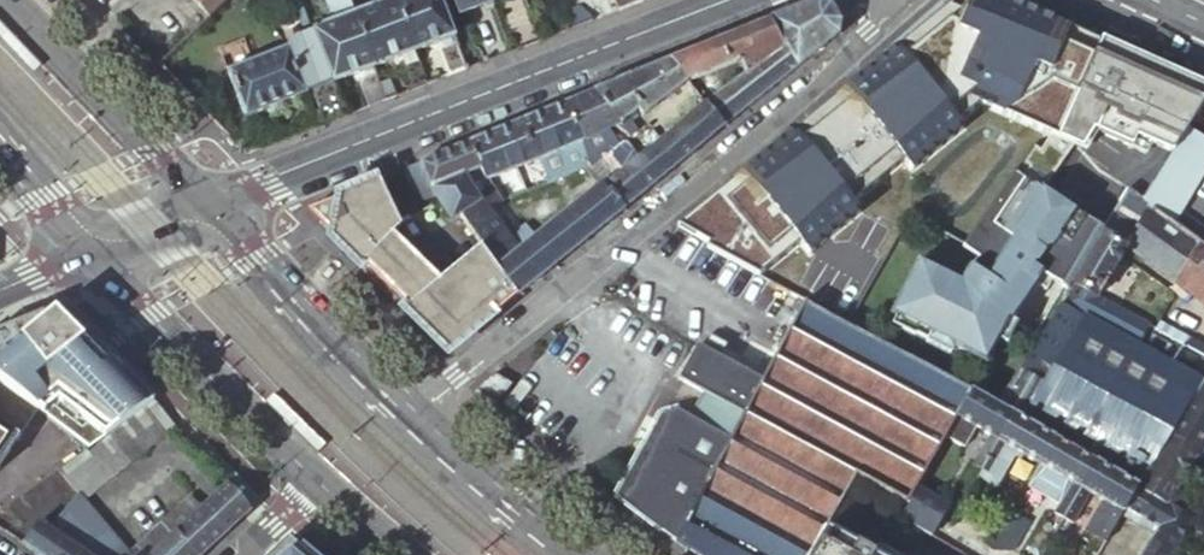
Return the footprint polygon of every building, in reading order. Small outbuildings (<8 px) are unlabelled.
[(207,19),(227,0),(190,0),(207,19)] [(315,38),(333,84),(374,69),(353,16),(347,0),(324,0),(333,24),(313,32),(315,38)] [(374,69),(414,53),(394,1),(393,0),(370,0),(374,9),(353,16),(374,69)] [(414,53),(454,38),(439,0),(395,0),(394,1),(414,53)] [(459,16),(461,16),(494,3),(493,0),(453,0),(459,16)] [(618,11),(647,0),(613,0),(618,11)] [(909,215),(963,247),(1020,167),(1036,146),(1044,134),(1041,131),(1030,125),(1023,136),(976,102),(984,92),(952,69),(987,26),(994,19),(992,17),(992,16),(1039,37),(1055,2),(1050,0),(945,0),(855,79),(857,81),(883,106),(879,109),(952,156),(909,215)] [(707,105),(725,128),(839,36),(840,23),(829,5),(817,1),(771,19),(771,20),(675,58),(669,61),(686,84),(740,61),(746,75),(707,105)] [(1030,125),(1041,131),(1072,86),(987,26),(952,69),(984,92),(993,79),(1021,100),(1013,112),(1030,125)] [(303,97),(316,128),(345,117),(333,84),(315,38),(226,73),(244,119),(303,97)] [(449,77),(467,70),(456,42),(438,48),(449,77)] [(686,84),(669,61),(564,104),(579,144),(589,167),(618,143),(608,131),(617,127),(638,110),(643,116),(686,84)] [(1110,70),(1092,62),(1056,140),(1086,154),(1094,136),(1095,137),(1097,133),(1102,132),(1108,118),(1106,113),(1112,101),(1111,98),(1118,85),(1120,85),(1120,83),(1118,83),(1112,71),(1114,69),(1111,68),(1110,70)] [(817,160),(879,109),(883,106),(857,81),(788,137),(814,158),(817,160)] [(1142,199),(1140,201),(1173,225),(1203,175),(1203,139),(1200,136),(1203,129),(1203,100),(1142,199)] [(579,144),(564,104),(471,142),(483,177),(485,181),(491,179),(538,161),(579,144)] [(623,211),(725,128),(707,105),(704,107),(604,189),(623,211)] [(1041,150),(1051,157),(1056,149),(1053,146),(1056,140),(1051,137),(1041,150)] [(483,177),(471,142),(402,170),(416,204),(434,196),(469,183),(483,177)] [(548,185),(585,169),(587,168),(589,167),(579,144),(538,161),(548,185)] [(1036,146),(1020,167),(1037,178),(1051,157),(1041,150),(1036,146)] [(485,181),(483,177),(469,183),(476,193),(481,189),(478,184),(485,181)] [(804,302),(847,325),(909,215),(841,177),(812,230),(730,184),(677,226),(709,244),(707,249),(742,268),(804,302)] [(491,179),(485,181),(478,184),(481,189),(476,193),(482,203),(498,193),(491,179)] [(337,199),(309,211),(307,216),(329,237),(329,241),(358,269),(361,266),(372,277),(404,309),(420,323),(417,326),(446,354),(451,351),(515,297),(496,269),(487,256),(486,254),(481,246),(438,281),(395,239),(391,236),(384,229),(396,217),(377,180),(368,184),(338,196),(337,199)] [(847,325),(971,391),(999,406),(1062,302),(1072,285),(1127,190),(1111,180),(1048,286),(1038,281),(1004,337),(935,300),(963,247),(909,215),(847,325)] [(476,193),(469,183),(434,196),(452,223),(461,217),(482,203),(476,193)] [(570,253),(623,211),(604,189),(598,188),(549,227),(570,253)] [(1072,285),(1096,299),(1097,297),(1100,293),(1100,294),(1110,277),(1109,277),(1126,248),(1203,305),(1203,247),(1173,225),(1140,201),(1142,199),(1127,190),(1072,285)] [(487,256),(496,269),(518,252),(509,240),(488,210),(503,202),(498,193),(482,203),(461,217),(481,246),(486,254),(487,256)] [(400,226),(396,217),(384,229),(391,236),(400,226)] [(515,297),(570,253),(549,227),(535,239),(518,252),(496,269),(515,297)] [(518,252),(535,239),(525,227),(509,240),(518,252)] [(1072,285),(1062,302),(1081,315),(1140,347),(1149,326),(1097,297),(1096,299),(1072,285)] [(908,503),(915,491),(945,437),(971,391),(847,325),(804,302),(761,380),(697,345),(678,379),(702,392),(707,395),(693,419),(689,416),(683,413),(667,419),(659,414),(614,497),(675,543),(694,554),(809,554),(815,545),(826,526),(846,490),(855,474),(908,503)] [(1140,488),(1167,442),(1203,381),(1140,347),(1081,315),(1062,302),(999,406),(1013,415),(1055,439),(1096,463),(1137,487),(1140,488)] [(61,311),(0,334),(0,352),(11,376),(15,375),(84,348),(61,311)] [(1160,322),(1155,330),(1185,346),(1190,338),(1160,322)] [(1203,357),(1203,346),(1190,338),(1185,346),(1203,357)] [(4,385),(12,379),(11,376),(0,352),(0,382),(4,385)] [(493,375),(509,385),(517,375),(503,367),(493,375)] [(1195,458),(1203,463),(1203,381),(1167,442),(1195,458)] [(37,412),(38,410),(4,385),(0,382),(0,465),(37,412)] [(117,382),(103,394),(123,418),(138,406),(117,382)] [(971,391),(945,437),(964,447),(974,429),(988,437),(972,465),(980,470),(1013,415),(999,406),(971,391)] [(702,392),(689,416),(693,419),(707,395),(702,392)] [(325,446),(272,394),(264,402),(317,454),(325,446)] [(109,480),(171,427),(174,426),(151,403),(118,429),(91,450),(89,452),(87,451),(56,471),(81,498),(82,499),(108,478),(109,480)] [(105,416),(113,425),(118,421),(110,412),(105,416)] [(1013,415),(980,470),(977,476),(996,487),(1016,453),(1038,466),(1055,439),(1013,415)] [(70,436),(91,450),(118,429),(113,425),(105,416),(101,419),(108,429),(96,438),(79,425),(70,436)] [(1055,439),(1038,466),(1071,485),(1054,513),(1064,519),(1096,463),(1055,439)] [(1154,497),(1170,507),(1180,513),(1188,499),(1175,492),(1181,482),(1185,484),(1194,469),(1190,467),(1195,458),(1167,442),(1140,488),(1154,497)] [(1089,495),(1121,514),(1137,487),(1096,463),(1064,519),(1072,524),(1089,495)] [(81,498),(56,471),(0,508),(0,532),(33,554),(81,498)] [(927,535),(898,519),(908,503),(855,474),(846,490),(826,526),(815,545),(809,554),(962,554),(927,535)] [(132,554),(203,554),(239,523),(251,512),(227,485),(201,508),(191,497),(131,553),(132,554)] [(1121,514),(1121,516),(1137,525),(1154,497),(1140,488),(1137,487),(1121,514)] [(915,491),(908,503),(929,515),(936,503),(915,491)] [(1137,525),(1154,535),(1170,507),(1154,497),(1137,525)] [(81,498),(33,554),(35,554),(132,554),(131,553),(82,499),(81,498)] [(898,519),(927,535),(936,519),(929,515),(908,503),(898,519)] [(1154,535),(1150,540),(1173,554),(1193,520),(1180,513),(1170,507),(1154,535)] [(1011,513),(990,550),(992,551),(1012,551),(1028,524),(1011,513)] [(1173,554),(1150,540),(1142,554),(1172,554),(1173,554)] [(302,548),(299,551),(288,542),(274,554),(310,554),(302,548)]
